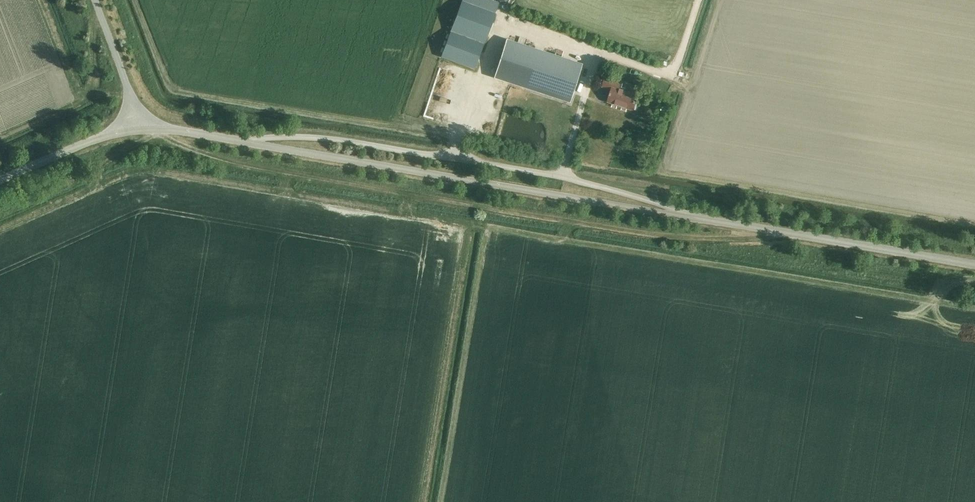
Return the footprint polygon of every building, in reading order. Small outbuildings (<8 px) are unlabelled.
[(440,57),(474,69),(495,12),(461,0),(450,29),(440,57)] [(506,40),(493,78),(570,102),(582,64),(506,40)] [(603,87),(612,90),(608,102),(619,106),(618,106),(619,106),(622,107),(623,107),(633,110),(638,95),(619,89),(621,83),(606,78),(603,87)]
